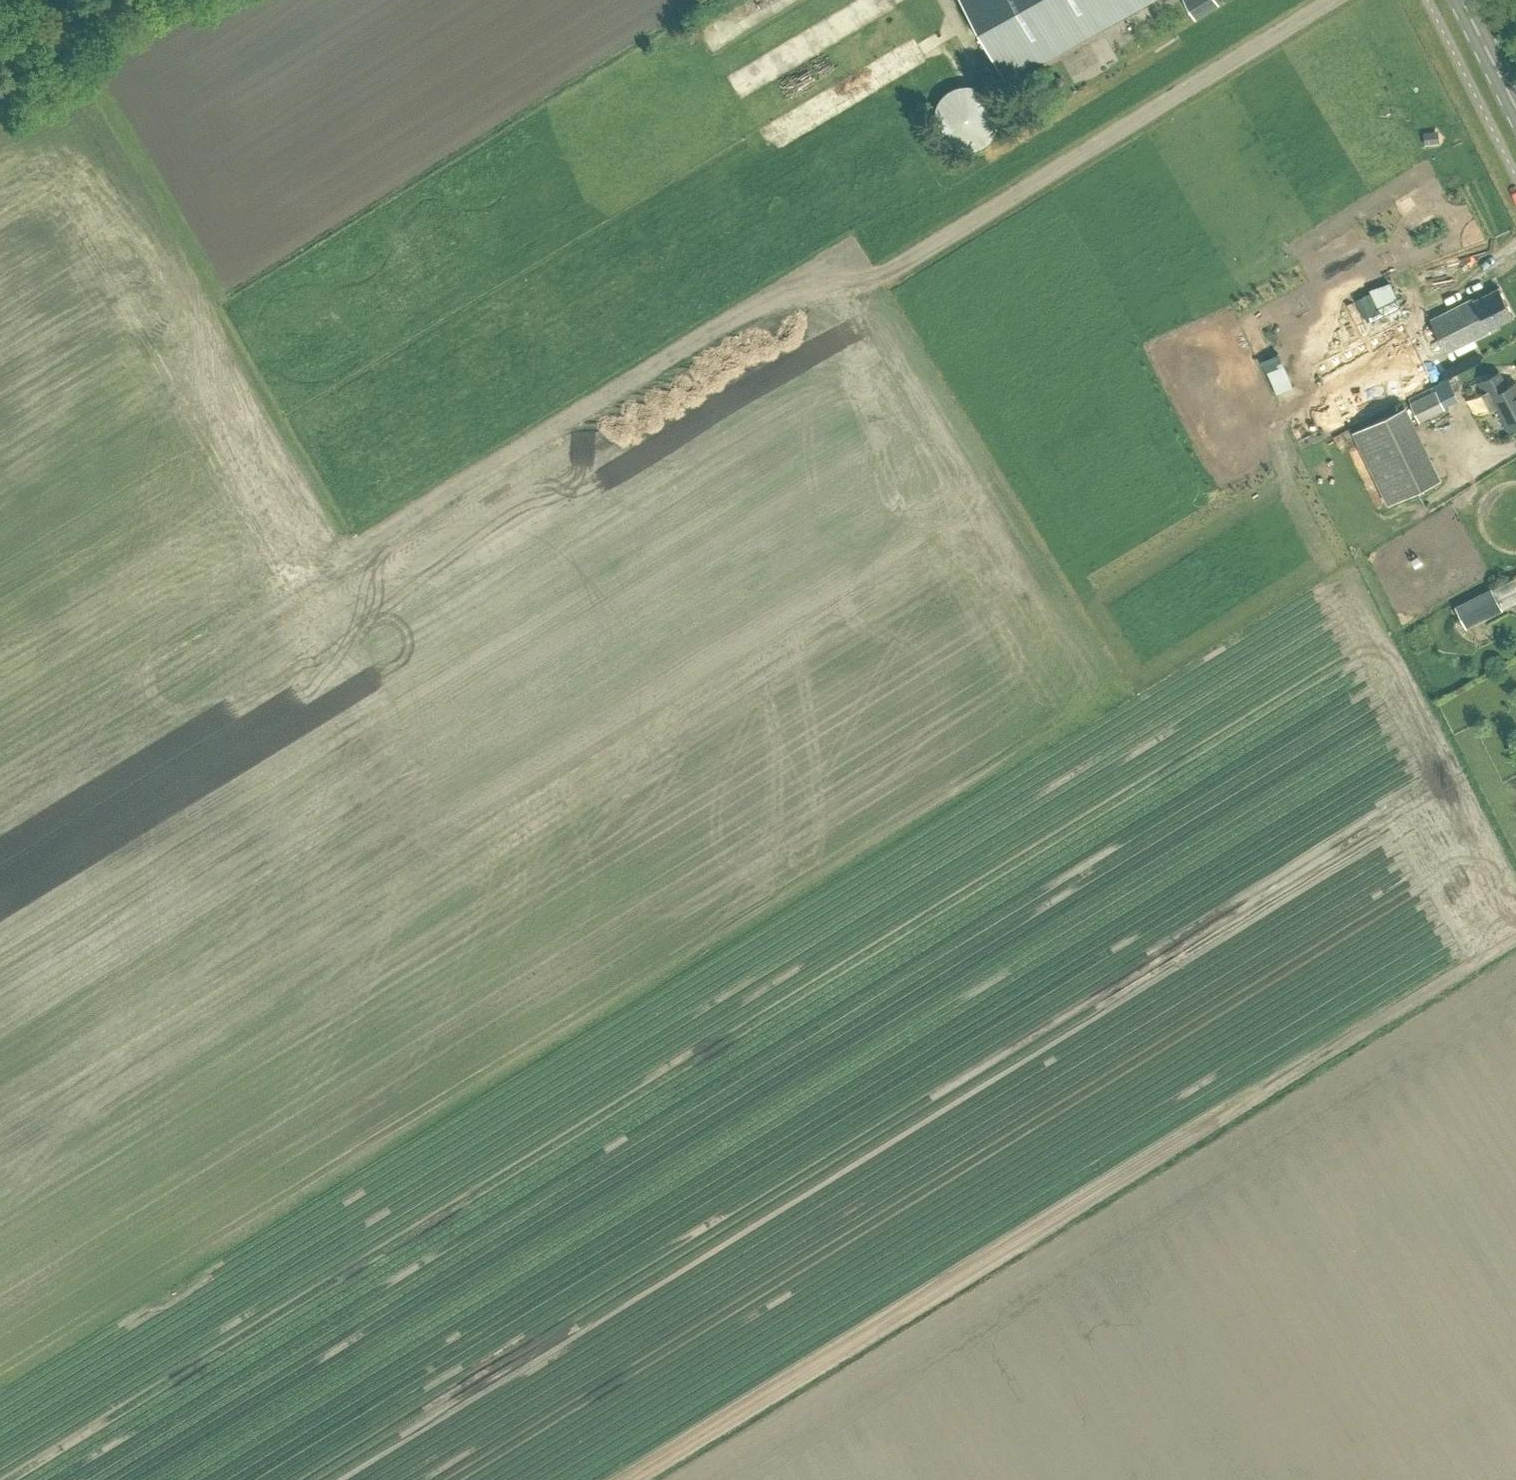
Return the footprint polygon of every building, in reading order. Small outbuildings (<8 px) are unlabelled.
[(1154,0),(963,0),(1008,81),(1154,0)] [(1195,18),(1219,3),(1217,0),(1184,0),(1195,18)] [(746,76),(733,86),(739,95),(752,85),(746,76)] [(1514,315),(1500,288),(1475,300),(1474,298),(1430,319),(1447,352),(1491,330),(1489,327),(1514,315)] [(1499,371),(1478,382),(1484,393),(1482,395),(1490,411),(1497,407),(1509,431),(1515,427),(1515,382),(1507,387),(1499,371)] [(1410,401),(1419,421),(1445,408),(1435,389),(1410,401)] [(1354,431),(1388,503),(1441,477),(1406,406),(1354,431)] [(1454,605),(1466,628),(1502,609),(1491,587),(1454,605)] [(1421,637),(1410,643),(1418,657),(1429,650),(1421,637)]
